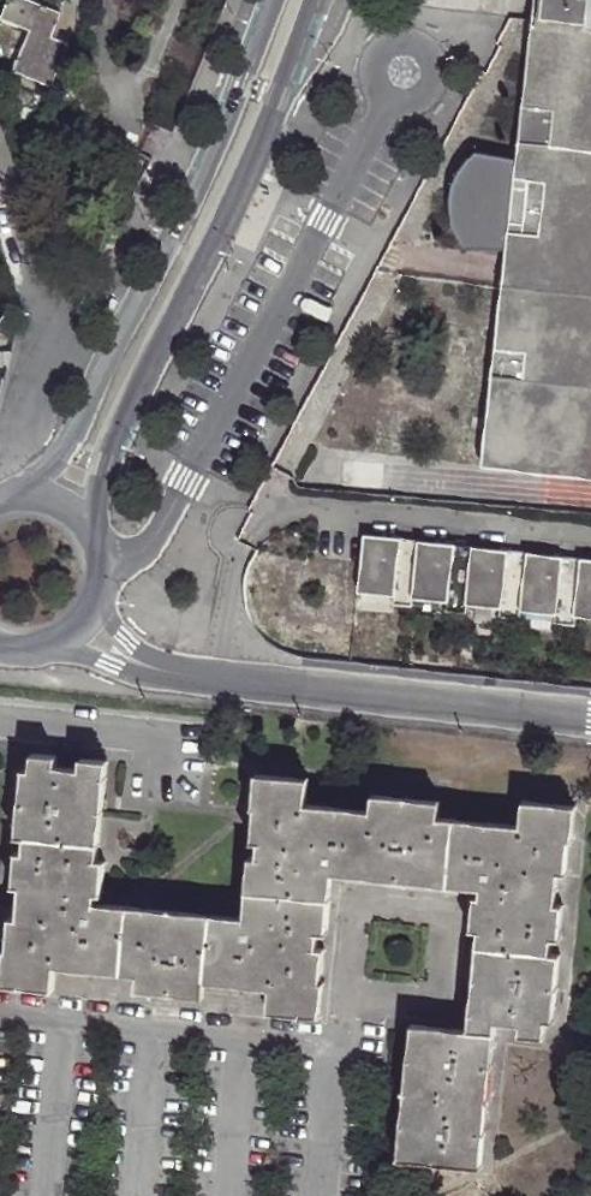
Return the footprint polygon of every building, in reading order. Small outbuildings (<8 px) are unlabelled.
[(28,31),(11,73),(49,88),(68,45),(49,38),(59,13),(27,0),(7,0),(0,18),(0,19),(28,31)] [(517,158),(475,150),(465,161),(454,180),(450,204),(453,227),(458,238),(465,246),(507,250),(485,462),(590,470),(590,0),(534,0),(531,22),(517,158)] [(400,536),(369,534),(363,587),(395,589),(400,536)] [(455,542),(423,539),(416,592),(448,595),(455,542)] [(508,549),(476,544),(467,598),(499,601),(508,549)] [(563,555),(531,552),(524,604),(555,608),(563,555)] [(586,556),(577,609),(590,611),(590,556),(586,556)] [(491,1031),(492,1021),(516,1023),(516,1033),(537,1035),(539,1020),(549,1021),(555,953),(547,951),(547,938),(555,938),(558,904),(551,902),(555,872),(562,871),(565,839),(567,839),(570,808),(521,803),(517,831),(453,827),(437,823),(438,809),(370,801),(367,815),(303,809),(305,786),(253,780),(252,815),(250,847),(253,849),(253,862),(244,862),(238,925),(92,908),(92,901),(100,902),(104,868),(94,866),(103,768),(76,766),(75,775),(51,772),(52,763),(27,760),(26,775),(18,775),(13,810),(15,810),(13,841),(19,842),(19,857),(10,857),(7,889),(15,890),(12,921),(5,920),(2,950),(0,950),(0,986),(47,991),(50,968),(131,977),(129,992),(197,999),(201,985),(263,991),(261,1014),(314,1019),(317,982),(313,982),(316,950),(308,949),(309,934),(319,934),(325,873),(445,884),(475,887),(474,896),(468,896),(464,927),(473,929),(468,977),(463,1027),(491,1031)] [(478,1165),(491,1031),(463,1027),(408,1024),(393,1156),(478,1165)]
